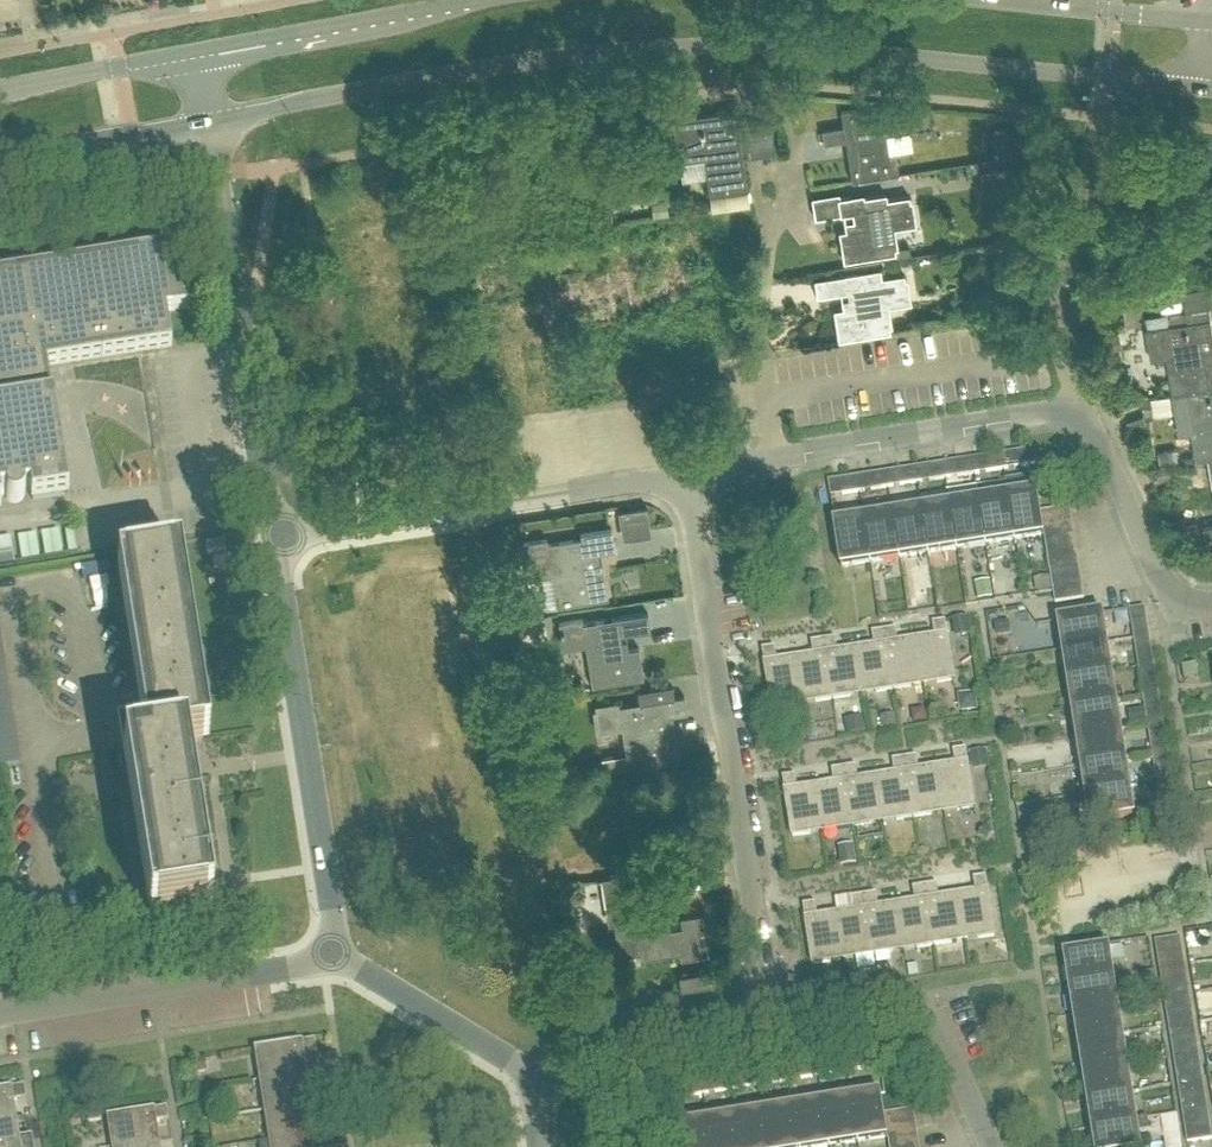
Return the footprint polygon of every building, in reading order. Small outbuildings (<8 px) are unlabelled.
[(855,157),(848,158),(852,180),(899,173),(895,151),(884,153),(881,134),(908,130),(905,109),(882,113),(881,107),(863,110),(862,106),(841,109),(843,125),(821,129),(824,143),(852,139),(855,157)] [(710,194),(747,189),(742,157),(738,124),(735,108),(697,114),(692,111),(688,116),(673,118),(680,166),(686,165),(685,159),(704,157),(710,194)] [(1008,167),(981,170),(984,193),(1011,190),(1008,167)] [(839,197),(839,193),(812,197),(816,218),(853,212),(856,228),(839,230),(844,261),(896,252),(891,222),(913,218),(910,195),(878,200),(877,194),(864,196),(864,193),(839,197)] [(48,367),(172,347),(166,313),(185,310),(187,309),(189,308),(190,306),(191,304),(191,302),(190,300),(189,299),(187,297),(186,296),(185,296),(183,296),(175,297),(168,249),(0,276),(0,497),(4,496),(4,498),(5,499),(6,501),(7,502),(8,503),(10,504),(12,505),(13,505),(15,505),(18,504),(20,503),(21,502),(23,500),(24,498),(24,497),(24,496),(24,494),(24,493),(29,492),(31,503),(68,497),(48,367)] [(882,277),(881,268),(815,278),(818,296),(848,291),(851,306),(834,309),(839,339),(891,331),(886,301),(908,297),(904,273),(882,277)] [(1210,387),(1211,386),(1211,342),(1209,343),(1208,337),(1211,336),(1211,320),(1211,318),(1210,306),(1188,309),(1188,313),(1170,316),(1172,324),(1149,328),(1153,358),(1171,355),(1177,393),(1190,391),(1189,390),(1210,387)] [(1177,393),(1184,432),(1196,430),(1201,458),(1211,456),(1211,386),(1210,387),(1189,390),(1190,391),(1177,393)] [(1013,454),(1015,469),(1038,466),(1035,450),(1013,454)] [(984,459),(986,474),(1009,470),(1006,455),(984,459)] [(980,475),(978,459),(955,463),(958,479),(980,475)] [(952,480),(949,464),(926,468),(929,483),(952,480)] [(898,472),(901,488),(923,484),(920,469),(898,472)] [(869,477),(872,492),(894,489),(892,473),(869,477)] [(840,481),(842,497),(865,493),(863,478),(840,481)] [(1035,481),(1007,485),(1016,543),(1045,538),(1044,527),(1042,514),(1039,494),(1039,492),(1037,493),(1035,481)] [(1007,485),(978,490),(987,547),(1016,543),(1007,485)] [(978,490),(950,494),(952,506),(959,552),(987,547),(978,490)] [(648,504),(619,509),(621,521),(650,516),(648,504)] [(930,556),(959,552),(952,506),(923,511),(930,556)] [(1044,527),(1073,523),(1070,509),(1042,514),(1044,527)] [(894,515),(901,561),(930,556),(923,511),(894,515)] [(873,565),(901,561),(894,515),(865,520),(873,565)] [(843,570),(873,565),(865,520),(836,525),(843,570)] [(1046,540),(1075,536),(1073,523),(1044,527),(1045,538),(1046,540)] [(608,597),(603,567),(586,569),(584,554),(615,549),(612,527),(580,532),(581,537),(548,542),(547,537),(523,541),(529,578),(551,575),(556,605),(608,597)] [(1048,553),(1077,549),(1075,536),(1046,540),(1048,553)] [(0,541),(0,566),(14,564),(10,540),(0,541)] [(1050,566),(1079,561),(1077,549),(1048,553),(1050,566)] [(157,919),(206,911),(179,746),(203,742),(173,557),(123,565),(153,748),(130,752),(157,919)] [(1052,579),(1081,574),(1079,561),(1050,566),(1052,579)] [(1054,592),(1083,587),(1081,574),(1052,579),(1054,592)] [(1083,587),(1054,592),(1056,605),(1085,601),(1083,587)] [(650,629),(648,612),(583,622),(582,617),(558,621),(562,643),(584,640),(591,685),(643,677),(638,646),(622,649),(620,633),(650,629)] [(1064,652),(1109,645),(1104,615),(1059,622),(1064,652)] [(1151,643),(1147,621),(1132,623),(1136,646),(1151,643)] [(917,641),(925,687),(956,682),(947,622),(934,624),(936,638),(917,641)] [(925,687),(917,641),(899,643),(897,630),(885,632),(894,691),(925,687)] [(864,696),(894,691),(885,632),(873,634),(875,647),(857,650),(864,696)] [(864,696),(857,650),(838,653),(836,640),(825,641),(834,701),(864,696)] [(804,706),(834,701),(825,641),(812,643),(814,656),(797,659),(804,706)] [(1068,681),(1113,674),(1109,645),(1064,652),(1068,681)] [(804,706),(797,659),(777,662),(775,649),(763,651),(772,710),(804,706)] [(1152,650),(1136,652),(1140,675),(1156,672),(1155,671),(1152,650)] [(1073,710),(1118,702),(1113,674),(1068,681),(1073,710)] [(1157,678),(1141,681),(1145,703),(1160,701),(1160,700),(1157,678)] [(618,700),(595,703),(598,726),(620,723),(627,768),(679,760),(675,729),(658,732),(656,716),(672,714),(686,712),(684,694),(674,696),(672,684),(649,687),(651,700),(619,704),(618,700)] [(1078,738),(1122,731),(1118,702),(1073,710),(1078,738)] [(1165,728),(1162,714),(1161,707),(1146,710),(1149,732),(1165,730),(1165,728)] [(1082,767),(1127,760),(1122,731),(1078,738),(1082,767)] [(1169,757),(1166,736),(1150,738),(1154,761),(1169,758),(1169,757)] [(938,768),(945,815),(977,810),(967,750),(954,752),(957,765),(938,768)] [(945,815),(938,768),(920,771),(918,758),(906,760),(915,820),(945,815)] [(885,824),(915,820),(906,760),(893,762),(895,775),(878,778),(885,824)] [(1087,795),(1132,788),(1127,760),(1082,767),(1087,795)] [(1155,767),(1158,789),(1173,787),(1170,764),(1155,767)] [(885,824),(878,778),(859,781),(857,768),(845,770),(855,829),(885,824)] [(824,834),(855,829),(845,770),(833,771),(835,785),(817,787),(824,834)] [(824,834),(817,787),(798,790),(796,777),(784,779),(793,839),(824,834)] [(1132,788),(1087,795),(1091,825),(1134,818),(1136,818),(1132,788)] [(663,928),(658,897),(681,893),(676,865),(601,877),(605,905),(611,904),(619,955),(639,952),(639,958),(679,952),(680,958),(702,954),(698,929),(704,929),(702,912),(680,916),(682,926),(663,928)] [(959,896),(966,943),(997,938),(988,878),(976,880),(978,893),(959,896)] [(966,943),(959,896),(940,899),(938,886),(926,888),(936,947),(966,943)] [(905,952),(936,947),(926,888),(914,890),(916,903),(898,906),(905,952)] [(905,952),(898,906),(880,909),(878,896),(866,897),(875,957),(905,952)] [(845,962),(875,957),(866,897),(853,899),(855,912),(838,915),(845,962)] [(814,967),(845,962),(838,915),(819,918),(817,905),(804,907),(814,967)] [(1160,957),(1184,954),(1182,939),(1157,943),(1160,957)] [(1111,950),(1066,957),(1071,987),(1116,980),(1111,950)] [(1162,972),(1186,968),(1184,954),(1160,957),(1162,972)] [(1164,986),(1189,982),(1186,968),(1162,972),(1164,986)] [(679,975),(681,988),(710,984),(708,971),(679,975)] [(1075,1016),(1121,1008),(1116,980),(1071,987),(1075,1016)] [(1167,1001),(1191,997),(1189,982),(1164,986),(1167,1001)] [(1169,1015),(1193,1011),(1191,997),(1167,1001),(1169,1015)] [(1080,1044),(1126,1037),(1121,1008),(1075,1016),(1080,1044)] [(1171,1030),(1196,1026),(1193,1011),(1169,1015),(1171,1030)] [(1174,1044),(1198,1040),(1196,1026),(1171,1030),(1174,1044)] [(1085,1073),(1130,1066),(1126,1037),(1080,1044),(1085,1073)] [(1176,1058),(1200,1054),(1198,1040),(1174,1044),(1176,1058)] [(259,1082),(305,1075),(302,1057),(315,1055),(313,1042),(300,1044),(254,1051),(259,1082)] [(859,1071),(881,1068),(879,1053),(857,1056),(856,1056),(859,1071)] [(1178,1073),(1203,1069),(1200,1054),(1176,1058),(1178,1073)] [(853,1072),(850,1057),(828,1061),(830,1076),(853,1072)] [(824,1077),(822,1062),(821,1062),(800,1065),(799,1065),(802,1080),(824,1077)] [(795,1081),(793,1066),(770,1070),(772,1085),(795,1081)] [(1089,1102),(1135,1094),(1130,1066),(1085,1073),(1089,1102)] [(1181,1087),(1205,1083),(1203,1069),(1178,1073),(1181,1087)] [(766,1086),(764,1071),(742,1075),(744,1090),(766,1086)] [(264,1112),(323,1103),(321,1091),(308,1093),(305,1075),(259,1082),(264,1112)] [(738,1091),(735,1076),(713,1079),(715,1094),(738,1091)] [(709,1095),(707,1080),(684,1084),(686,1099),(709,1095)] [(1183,1102),(1207,1098),(1205,1083),(1181,1087),(1183,1102)] [(15,1121),(12,1102),(26,1100),(24,1088),(11,1090),(0,1091),(0,1123),(15,1121)] [(1139,1123),(1139,1122),(1135,1094),(1089,1102),(1094,1130),(1139,1123)] [(888,1130),(886,1116),(883,1097),(882,1095),(852,1100),(860,1145),(890,1141),(888,1130)] [(1185,1116),(1210,1112),(1207,1098),(1183,1102),(1185,1116)] [(860,1145),(852,1100),(824,1104),(831,1146),(850,1146),(860,1145)] [(269,1143),(315,1135),(312,1117),(325,1115),(323,1103),(264,1112),(269,1143)] [(824,1104),(795,1109),(801,1146),(831,1146),(824,1104)] [(158,1143),(154,1124),(168,1122),(166,1109),(153,1111),(107,1119),(111,1146),(129,1146),(158,1143)] [(795,1109),(767,1113),(772,1146),(801,1146),(795,1109)] [(888,1130),(917,1125),(915,1112),(886,1116),(888,1130)] [(1188,1130),(1211,1127),(1210,1112),(1185,1116),(1188,1130)] [(767,1113),(738,1118),(743,1146),(772,1146),(767,1113)] [(738,1118),(709,1123),(713,1146),(743,1146),(738,1118)] [(32,1137),(18,1139),(15,1121),(0,1123),(0,1146),(33,1146),(32,1137)] [(1094,1130),(1096,1146),(1143,1146),(1141,1135),(1152,1133),(1150,1121),(1139,1122),(1139,1123),(1094,1130)] [(709,1123),(679,1127),(683,1146),(713,1146),(709,1123)] [(890,1143),(919,1138),(917,1125),(888,1130),(890,1141),(890,1143)] [(1188,1130),(1190,1145),(1211,1141),(1211,1127),(1188,1130)] [(269,1143),(269,1146),(317,1146),(315,1135),(269,1143)] [(919,1138),(890,1143),(891,1146),(921,1146),(919,1138)]
